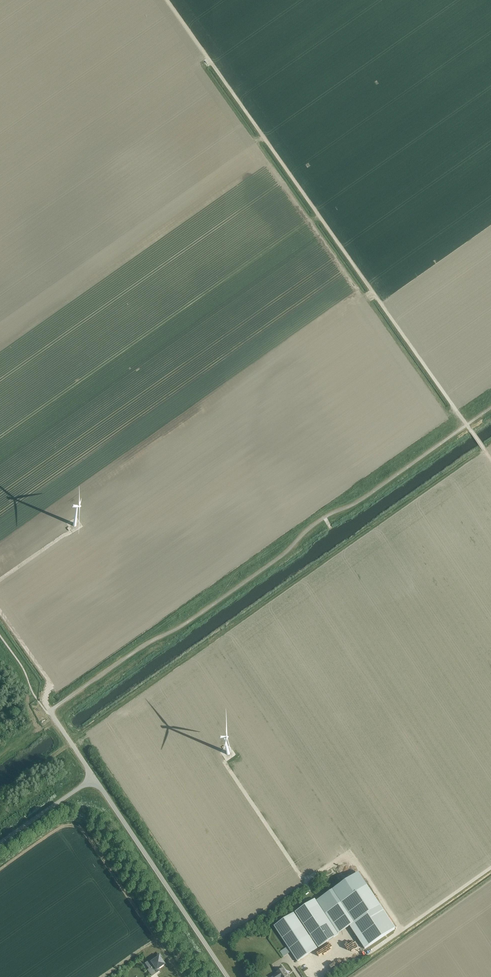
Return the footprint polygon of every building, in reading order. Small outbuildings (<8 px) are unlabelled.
[(358,873),(332,890),(341,903),(370,946),(395,929),(366,886),(358,873)] [(295,913),(310,936),(309,936),(294,914),(274,927),(297,961),(317,948),(312,940),(313,940),(318,947),(338,934),(325,914),(315,900),(295,913)] [(152,976),(156,973),(159,971),(158,969),(164,965),(160,958),(158,955),(148,962),(152,967),(148,970),(152,976)] [(287,974),(287,973),(284,968),(276,973),(273,976),(274,976),(289,976),(287,974)]
